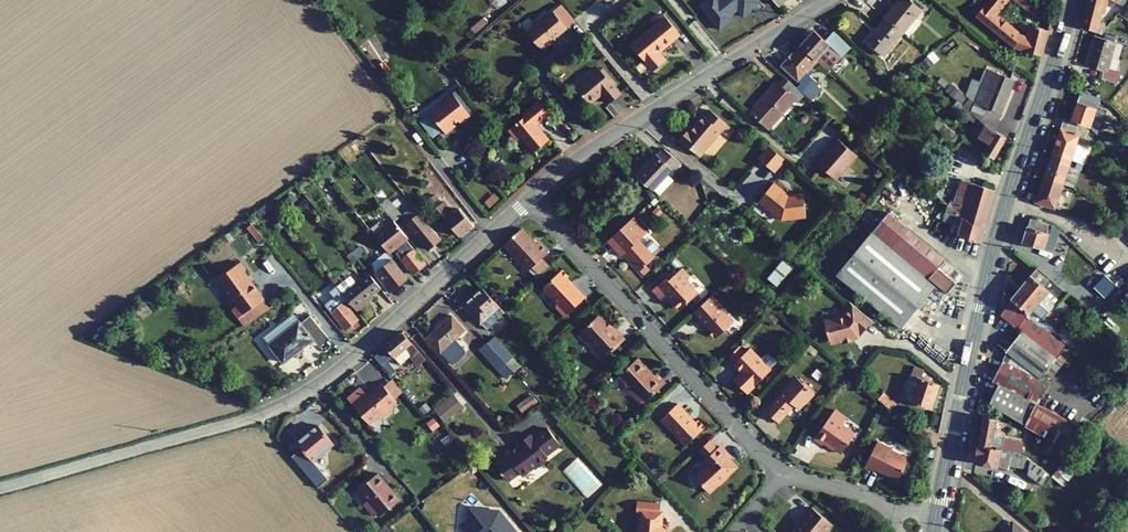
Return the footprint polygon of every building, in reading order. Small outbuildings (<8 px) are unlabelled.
[(759,0),(707,0),(700,6),(720,29),(734,18),(731,15),(738,9),(743,16),(753,9),(757,13),(764,6),(759,0)] [(885,18),(902,33),(903,31),(909,36),(920,21),(915,17),(921,10),(910,0),(900,0),(885,18)] [(976,16),(1014,48),(1042,56),(1048,31),(1030,26),(1027,40),(1016,37),(1018,35),(994,15),(1006,0),(989,0),(976,16)] [(1037,10),(1025,0),(1013,0),(1033,16),(1037,10)] [(1081,27),(1101,35),(1107,27),(1098,23),(1101,13),(1103,13),(1104,10),(1105,10),(1106,5),(1108,0),(1088,0),(1081,27)] [(1116,3),(1113,1),(1111,0),(1108,0),(1106,5),(1113,8),(1116,3)] [(1118,14),(1127,21),(1127,20),(1127,2),(1118,14)] [(558,18),(566,11),(560,5),(546,17),(544,15),(533,24),(535,26),(527,33),(543,52),(552,44),(551,42),(555,39),(567,29),(567,28),(558,18)] [(574,21),(566,11),(558,18),(567,28),(574,21)] [(657,52),(672,40),(670,38),(678,31),(664,15),(656,22),(658,24),(632,46),(653,71),(665,61),(657,52)] [(885,18),(865,42),(883,56),(902,33),(885,18)] [(672,40),(680,34),(678,31),(670,38),(672,40)] [(800,46),(816,61),(816,60),(828,72),(851,47),(833,31),(825,40),(816,32),(812,37),(810,35),(800,46)] [(1110,57),(1115,43),(1115,42),(1114,41),(1105,39),(1095,36),(1086,65),(1095,68),(1096,66),(1103,68),(1101,79),(1117,83),(1120,72),(1116,71),(1120,60),(1118,59),(1110,57)] [(1118,59),(1123,45),(1115,43),(1110,57),(1118,59)] [(814,84),(816,82),(809,75),(813,70),(810,67),(816,61),(800,46),(790,56),(790,55),(781,66),(798,81),(799,79),(802,81),(796,87),(804,94),(811,100),(820,89),(814,84)] [(925,70),(933,63),(927,57),(919,64),(925,70)] [(610,104),(621,95),(614,87),(601,71),(600,69),(577,88),(590,104),(599,97),(598,96),(601,93),(610,104)] [(603,69),(601,71),(614,87),(616,85),(603,69)] [(985,113),(998,119),(1014,80),(987,70),(982,83),(974,103),(964,95),(954,87),(949,95),(957,101),(980,121),(981,120),(985,113)] [(797,103),(804,94),(796,87),(785,78),(778,85),(776,84),(750,113),(768,129),(794,100),(797,103)] [(964,95),(974,103),(982,83),(971,79),(964,95)] [(950,84),(944,91),(949,95),(954,87),(950,84)] [(457,90),(452,93),(464,108),(468,105),(457,90)] [(1081,91),(1071,121),(1089,128),(1097,135),(1105,111),(1096,108),(1100,98),(1081,91)] [(432,133),(440,127),(444,132),(458,121),(460,123),(470,116),(464,108),(452,93),(445,99),(445,103),(420,121),(427,130),(429,129),(432,133)] [(535,125),(549,114),(539,101),(521,115),(523,117),(508,129),(517,140),(521,137),(533,152),(548,140),(535,125)] [(884,101),(878,108),(884,113),(890,107),(884,101)] [(980,121),(957,101),(952,107),(961,115),(962,114),(976,125),(970,132),(989,144),(983,153),(994,159),(1006,138),(995,132),(985,124),(980,121)] [(688,130),(679,140),(699,156),(720,131),(725,135),(731,128),(710,110),(704,116),(703,116),(690,132),(688,130)] [(994,131),(998,119),(985,113),(981,120),(994,131)] [(1086,137),(1089,128),(1071,121),(1064,119),(1052,153),(1071,160),(1083,164),(1088,148),(1076,144),(1079,135),(1086,137)] [(886,127),(882,124),(878,129),(882,132),(886,127)] [(1108,134),(1102,140),(1116,154),(1122,147),(1108,134)] [(857,157),(838,139),(829,148),(830,149),(817,164),(834,179),(844,167),(848,167),(857,157)] [(758,158),(775,172),(786,160),(769,145),(758,158)] [(656,155),(636,175),(653,191),(654,190),(659,195),(673,180),(668,176),(680,162),(664,149),(657,156),(656,155)] [(1073,187),(1079,170),(1069,167),(1071,160),(1052,153),(1044,178),(1063,184),(1073,187)] [(337,168),(332,162),(327,167),(332,172),(337,168)] [(836,180),(848,167),(844,167),(834,179),(836,180)] [(1059,195),(1063,184),(1044,178),(1035,203),(1054,209),(1056,206),(1059,195)] [(972,190),(974,183),(961,179),(959,185),(972,190)] [(306,185),(303,180),(297,184),(300,189),(306,185)] [(758,201),(781,220),(805,217),(803,194),(788,195),(773,183),(758,201)] [(985,228),(995,190),(974,183),(972,190),(959,185),(953,203),(949,202),(948,205),(972,224),(985,228)] [(289,204),(296,199),(292,194),(286,199),(289,204)] [(429,200),(434,206),(440,201),(435,195),(429,200)] [(1062,208),(1065,197),(1059,195),(1056,206),(1062,208)] [(869,204),(860,196),(847,212),(856,219),(869,204)] [(393,221),(400,215),(387,198),(379,204),(393,221)] [(434,206),(459,236),(472,226),(459,209),(453,213),(444,202),(442,203),(440,201),(434,206)] [(260,217),(273,208),(268,202),(256,211),(260,217)] [(948,205),(947,206),(942,220),(960,225),(957,236),(980,243),(985,228),(972,224),(948,205)] [(428,250),(441,240),(413,206),(403,215),(408,222),(406,224),(428,250)] [(662,213),(657,207),(652,212),(657,218),(662,213)] [(946,293),(955,282),(938,268),(944,261),(887,213),(872,232),(936,285),(946,293)] [(625,256),(639,271),(654,257),(653,257),(660,250),(651,240),(644,246),(639,240),(647,233),(633,217),(607,241),(621,256),(625,252),(627,255),(625,256)] [(1030,218),(1022,243),(1043,250),(1044,248),(1052,250),(1059,231),(1051,226),(1030,218)] [(285,226),(281,220),(275,224),(279,230),(285,226)] [(406,240),(407,238),(393,221),(374,236),(389,253),(397,247),(400,252),(396,255),(413,274),(426,264),(406,240)] [(260,243),(265,240),(251,224),(247,227),(260,243)] [(534,245),(520,230),(505,244),(515,255),(513,256),(517,261),(515,263),(525,274),(528,270),(542,258),(547,253),(537,242),(534,245)] [(936,285),(872,232),(836,275),(900,328),(936,285)] [(358,246),(351,252),(357,259),(364,253),(358,246)] [(352,263),(357,259),(351,252),(346,255),(352,263)] [(388,286),(393,291),(407,279),(386,252),(373,262),(374,273),(386,288),(388,286)] [(549,266),(542,258),(528,270),(536,279),(549,266)] [(791,268),(782,261),(767,279),(776,286),(791,268)] [(238,318),(263,299),(245,273),(246,269),(240,262),(216,279),(236,306),(232,309),(238,318)] [(679,310),(697,294),(685,280),(689,276),(681,268),(668,280),(664,279),(652,290),(661,301),(665,298),(668,301),(671,302),(679,310)] [(1061,300),(1067,293),(1037,268),(1020,288),(1056,318),(1062,312),(1064,313),(1069,306),(1061,300)] [(569,277),(562,270),(544,287),(544,291),(556,303),(556,307),(565,316),(585,298),(574,286),(572,288),(567,283),(568,278),(569,277)] [(371,296),(380,288),(368,273),(356,283),(350,276),(337,286),(348,299),(355,309),(371,296)] [(1117,286),(1125,294),(1127,291),(1127,288),(1122,281),(1117,286)] [(181,291),(184,289),(184,286),(182,283),(179,283),(176,285),(176,288),(178,291),(181,291)] [(334,297),(324,305),(345,330),(358,319),(344,302),(348,299),(337,286),(330,292),(334,297)] [(498,306),(482,288),(475,294),(477,297),(474,299),(472,297),(463,305),(480,323),(498,306)] [(1046,321),(1054,327),(1055,328),(1060,321),(1056,318),(1020,288),(1010,299),(1000,315),(1021,331),(1057,358),(1065,347),(1049,333),(1041,326),(1046,321)] [(752,305),(758,298),(751,291),(745,297),(752,305)] [(502,307),(508,301),(502,295),(496,301),(502,307)] [(712,295),(694,312),(709,329),(707,331),(713,337),(715,335),(717,337),(732,323),(721,310),(724,307),(712,295)] [(373,298),(371,296),(355,309),(357,311),(373,298)] [(270,308),(263,299),(238,318),(244,327),(270,308)] [(872,321),(851,304),(842,314),(842,317),(823,322),(829,340),(833,342),(842,340),(843,343),(853,341),(851,336),(857,335),(859,336),(872,321)] [(498,306),(480,323),(486,329),(504,312),(498,306)] [(772,326),(779,320),(772,313),(765,320),(772,326)] [(270,345),(299,322),(294,315),(265,339),(270,345)] [(329,339),(309,315),(300,322),(313,339),(319,347),(329,339)] [(451,315),(426,338),(450,364),(453,364),(465,354),(465,350),(455,339),(459,336),(465,330),(451,315)] [(608,329),(597,317),(582,331),(596,346),(594,348),(604,359),(625,339),(612,325),(608,329)] [(1049,333),(1054,327),(1046,321),(1041,326),(1049,333)] [(283,362),(313,339),(300,322),(299,322),(270,345),(283,362)] [(1006,352),(1040,379),(1045,373),(1057,358),(1021,331),(1009,347),(1005,352),(1006,352)] [(385,347),(394,357),(400,365),(412,354),(414,357),(413,358),(419,365),(426,360),(402,332),(385,347)] [(539,342),(545,344),(548,337),(541,335),(539,342)] [(465,350),(469,347),(459,336),(455,339),(465,350)] [(494,337),(487,343),(505,363),(512,357),(494,337)] [(505,363),(487,343),(480,350),(506,379),(514,372),(505,363)] [(735,363),(746,352),(740,345),(728,356),(735,363)] [(818,352),(810,345),(806,350),(814,356),(818,352)] [(373,356),(388,374),(394,369),(388,362),(394,357),(385,347),(373,356)] [(1063,363),(1071,351),(1065,347),(1057,358),(1062,363),(1063,363)] [(734,380),(747,393),(771,370),(770,369),(778,361),(769,352),(761,360),(750,348),(746,352),(735,363),(733,364),(741,373),(734,380)] [(1040,379),(1006,352),(992,381),(998,385),(1037,404),(1047,384),(1039,380),(1040,379)] [(514,372),(520,366),(512,357),(505,363),(514,372)] [(648,370),(637,358),(618,376),(626,384),(626,387),(642,404),(665,383),(656,374),(653,377),(647,371),(648,370)] [(1045,373),(1050,378),(1062,363),(1057,358),(1045,373)] [(858,367),(852,361),(848,366),(854,371),(858,367)] [(902,399),(932,409),(940,385),(921,378),(924,370),(914,366),(902,399)] [(765,411),(778,422),(794,405),(799,409),(805,403),(806,404),(815,394),(814,393),(815,392),(804,381),(802,383),(797,378),(793,383),(791,383),(765,411)] [(392,379),(384,387),(395,399),(403,392),(392,379)] [(580,393),(587,388),(581,381),(574,386),(580,393)] [(369,398),(361,388),(352,396),(373,421),(378,417),(380,419),(390,410),(389,408),(396,401),(395,399),(384,387),(382,384),(373,392),(374,393),(369,398)] [(1077,444),(1086,429),(1037,404),(998,385),(989,404),(1071,452),(1077,444)] [(883,393),(877,399),(885,406),(891,411),(896,404),(883,393)] [(373,421),(352,396),(348,399),(369,424),(373,421)] [(462,407),(453,396),(435,411),(444,422),(462,407)] [(536,402),(531,396),(518,405),(522,412),(536,402)] [(430,409),(425,403),(419,408),(424,414),(430,409)] [(695,423),(677,404),(661,419),(685,446),(705,427),(698,420),(695,423)] [(891,411),(885,406),(879,419),(887,422),(892,412),(891,411)] [(818,433),(814,439),(822,444),(824,442),(841,453),(855,434),(841,425),(846,418),(834,410),(824,425),(818,433)] [(1021,453),(1023,443),(1017,442),(1017,441),(996,436),(998,431),(994,430),(996,420),(983,417),(978,445),(1021,453)] [(434,419),(427,424),(432,430),(439,425),(434,419)] [(818,433),(824,425),(819,422),(813,430),(818,433)] [(626,428),(618,424),(614,432),(621,436),(626,428)] [(317,487),(326,478),(312,461),(333,443),(318,425),(297,443),(301,448),(291,457),(317,487)] [(935,448),(938,435),(918,425),(916,432),(935,448)] [(494,464),(508,482),(519,473),(522,476),(533,468),(536,468),(540,465),(541,462),(547,457),(547,455),(545,453),(558,443),(557,441),(550,432),(547,428),(533,438),(530,434),(527,436),(520,442),(517,443),(521,447),(508,457),(506,455),(494,464)] [(561,437),(554,428),(550,432),(557,441),(561,437)] [(525,433),(517,439),(520,442),(527,436),(525,433)] [(706,458),(716,449),(709,441),(699,450),(706,458)] [(892,451),(891,449),(877,442),(865,466),(875,471),(878,470),(898,480),(907,462),(905,458),(892,451)] [(558,443),(545,453),(547,455),(560,445),(558,443)] [(978,445),(975,463),(1008,469),(1008,466),(1028,469),(1027,475),(1041,485),(1049,475),(1021,453),(978,445)] [(730,457),(720,446),(716,449),(706,458),(703,461),(708,466),(695,478),(708,492),(717,484),(718,485),(727,477),(726,475),(736,467),(730,460),(728,459),(730,457)] [(1062,486),(1081,466),(1069,456),(1051,477),(1062,486)] [(668,476),(656,465),(651,471),(662,482),(668,476)] [(387,485),(377,473),(357,490),(366,501),(363,504),(374,516),(377,514),(380,517),(400,500),(391,490),(390,491),(386,486),(387,485)] [(645,513),(646,503),(637,502),(636,512),(642,512),(640,531),(664,531),(659,527),(661,514),(659,514),(645,513)] [(646,503),(645,513),(659,514),(660,505),(646,503)] [(794,531),(826,531),(832,525),(812,508),(804,516),(806,517),(794,531)] [(476,509),(476,517),(469,516),(467,531),(515,531),(498,512),(476,509)] [(1013,523),(1006,531),(1012,531),(1017,527),(1013,523)]
